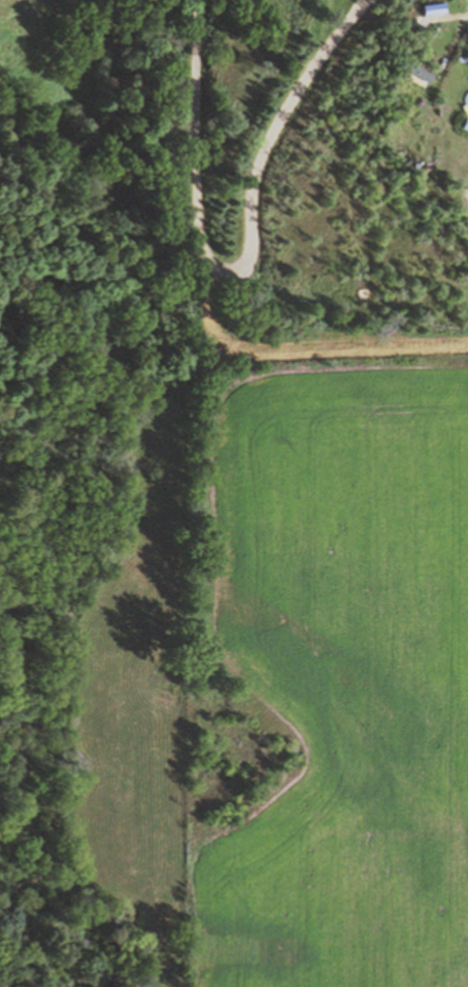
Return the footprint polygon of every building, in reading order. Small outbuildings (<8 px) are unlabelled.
[(413,61),(435,72),(429,83),(408,72),(413,61)]
